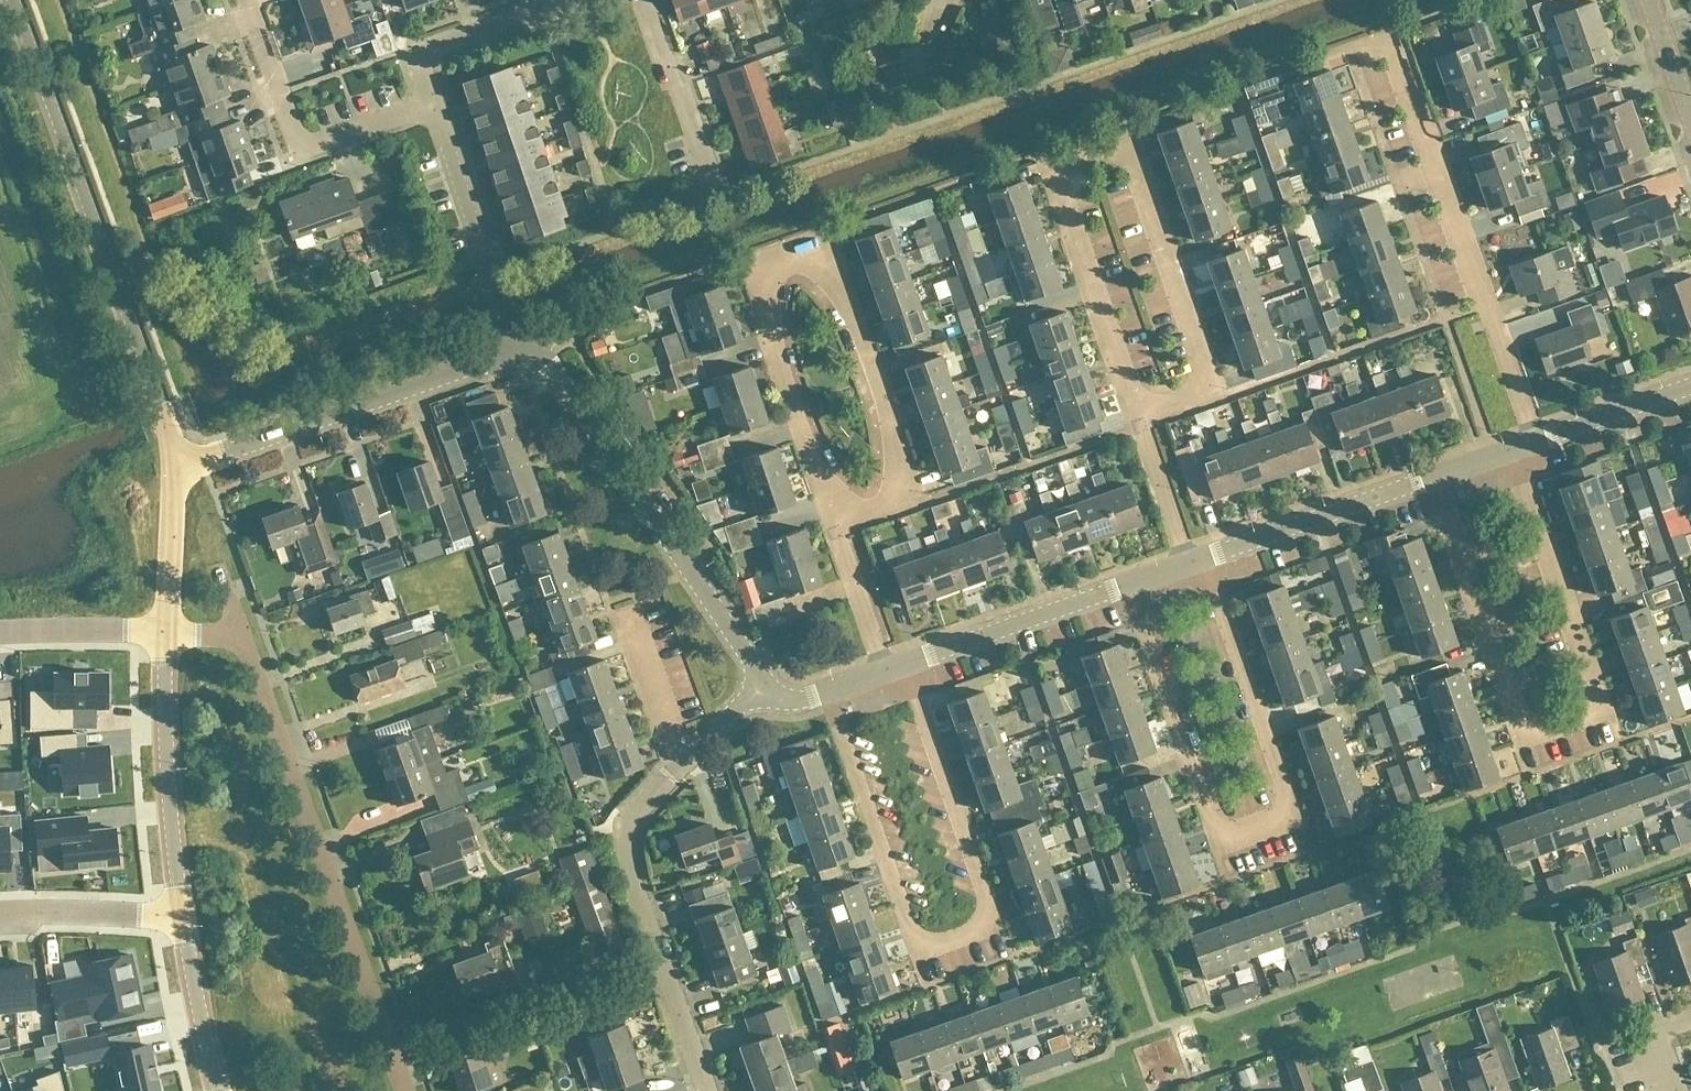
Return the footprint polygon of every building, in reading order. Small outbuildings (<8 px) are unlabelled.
[(136,17),(142,36),(139,43),(127,47),(131,60),(185,42),(180,30),(202,22),(194,0),(185,0),(136,17)] [(185,0),(145,0),(149,12),(136,17),(185,0)] [(341,8),(338,0),(297,0),(304,21),(298,23),(298,24),(341,8)] [(425,0),(399,0),(403,11),(426,3),(425,0)] [(695,0),(668,0),(676,25),(701,16),(695,0)] [(701,16),(724,8),(722,0),(695,0),(701,16)] [(855,0),(842,0),(841,0),(845,10),(857,6),(855,0)] [(985,63),(1013,53),(994,0),(988,0),(978,4),(989,33),(976,38),(985,63)] [(1038,34),(1056,27),(1046,0),(1026,0),(1038,34)] [(1063,34),(1082,27),(1074,6),(1090,0),(1051,0),(1063,34)] [(1133,14),(1146,9),(1143,0),(1128,0),(1133,14)] [(1601,30),(1591,3),(1574,9),(1571,0),(1551,0),(1530,8),(1539,33),(1556,27),(1562,43),(1601,30)] [(346,23),(341,8),(298,24),(309,54),(328,48),(325,41),(339,37),(344,51),(375,41),(366,16),(346,23)] [(819,8),(806,13),(810,22),(822,18),(819,8)] [(810,22),(806,13),(794,17),(798,27),(810,22)] [(1167,23),(1157,26),(1161,38),(1170,35),(1167,23)] [(1157,26),(1126,37),(1130,48),(1161,38),(1157,26)] [(1443,86),(1481,72),(1475,56),(1489,51),(1480,26),(1452,35),(1458,52),(1434,60),(1443,86)] [(1103,48),(1122,41),(1117,28),(1099,35),(1103,48)] [(1601,30),(1562,43),(1567,59),(1554,63),(1563,89),(1591,79),(1585,64),(1610,56),(1601,30)] [(1072,69),(1066,48),(1055,52),(1051,39),(1053,38),(1052,34),(1040,38),(1052,76),(1072,69)] [(776,38),(763,42),(767,52),(779,48),(776,38)] [(185,42),(131,60),(131,61),(149,55),(157,78),(165,75),(170,89),(218,73),(209,48),(185,56),(181,44),(185,42)] [(710,42),(695,47),(701,64),(704,63),(716,59),(717,59),(710,42)] [(767,52),(763,42),(751,47),(755,56),(767,52)] [(899,62),(874,71),(867,52),(848,58),(858,87),(867,84),(878,114),(932,94),(925,74),(907,80),(899,62)] [(717,59),(716,59),(719,69),(733,65),(729,54),(717,59)] [(811,70),(820,67),(815,54),(806,57),(811,70)] [(719,69),(716,59),(704,63),(707,73),(719,69)] [(724,100),(764,86),(755,62),(715,76),(724,100)] [(820,67),(811,70),(811,73),(807,74),(810,83),(807,84),(811,96),(819,93),(828,90),(824,79),(820,67)] [(559,82),(554,68),(544,72),(548,85),(559,82)] [(469,113),(523,95),(517,77),(512,79),(508,69),(474,80),(460,85),(469,113)] [(1301,112),(1338,99),(1328,72),(1291,85),(1301,112)] [(1487,87),(1481,72),(1443,86),(1452,112),(1468,107),(1473,121),(1483,117),(1505,110),(1509,108),(1500,83),(1487,87)] [(218,73),(170,89),(178,111),(153,120),(159,135),(209,118),(205,105),(226,98),(218,73)] [(1255,129),(1267,124),(1260,105),(1284,97),(1277,78),(1242,91),(1252,121),(1255,129)] [(764,86),(724,100),(732,124),(772,110),(764,86)] [(1622,105),(1616,90),(1565,107),(1574,132),(1589,127),(1595,143),(1636,128),(1628,103),(1622,105)] [(1551,91),(1537,96),(1540,106),(1554,101),(1551,91)] [(523,95),(469,113),(478,139),(532,121),(523,95)] [(567,108),(563,95),(552,98),(557,112),(567,108)] [(1348,127),(1338,99),(1301,112),(1311,140),(1348,127)] [(827,117),(837,114),(832,101),(823,105),(827,117)] [(772,110),(732,124),(740,148),(780,134),(772,110)] [(1505,110),(1483,117),(1486,126),(1508,118),(1505,110)] [(827,117),(828,120),(818,124),(821,133),(832,130),(841,127),(837,114),(827,117)] [(212,117),(209,118),(159,135),(172,131),(178,148),(188,144),(194,164),(245,147),(237,124),(217,131),(212,117)] [(1235,138),(1248,134),(1242,117),(1229,121),(1235,138)] [(1489,134),(1511,127),(1508,118),(1486,126),(1489,134)] [(532,121),(478,139),(487,165),(540,146),(532,121)] [(565,138),(575,135),(571,121),(560,125),(565,138)] [(1165,163),(1202,150),(1192,123),(1156,135),(1165,163)] [(1301,137),(1300,124),(1284,125),(1286,138),(1301,137)] [(1478,185),(1516,172),(1511,156),(1528,150),(1519,124),(1511,127),(1489,134),(1487,135),(1493,151),(1469,159),(1478,185)] [(1358,155),(1348,127),(1311,140),(1321,168),(1358,155)] [(1561,155),(1576,149),(1567,128),(1553,134),(1561,155)] [(1646,154),(1636,128),(1595,143),(1601,160),(1586,165),(1595,191),(1645,173),(1640,156),(1646,154)] [(780,134),(740,148),(748,172),(789,158),(780,134)] [(1248,134),(1235,138),(1240,155),(1253,150),(1248,134)] [(580,148),(575,135),(565,138),(569,151),(580,148)] [(1266,155),(1277,151),(1271,135),(1260,139),(1266,155)] [(136,144),(127,147),(130,156),(139,152),(136,144)] [(540,146),(487,165),(496,191),(549,172),(540,146)] [(253,170),(245,147),(194,164),(201,185),(207,202),(238,191),(233,177),(253,170)] [(1211,176),(1202,150),(1165,163),(1174,189),(1211,176)] [(1283,169),(1277,151),(1266,155),(1272,173),(1283,169)] [(1321,168),(1325,181),(1314,185),(1319,199),(1330,195),(1368,182),(1358,155),(1321,168)] [(588,175),(584,161),(573,165),(577,178),(588,175)] [(1422,163),(1407,170),(1411,181),(1427,174),(1422,163)] [(1254,190),(1266,186),(1260,169),(1247,174),(1254,190)] [(549,172),(496,191),(505,218),(559,200),(549,172)] [(1516,172),(1478,185),(1487,211),(1511,202),(1517,218),(1540,210),(1549,207),(1540,181),(1522,187),(1516,172)] [(996,223),(1032,210),(1023,183),(1011,187),(1006,174),(971,187),(975,200),(987,196),(996,223)] [(1211,176),(1174,189),(1184,215),(1220,202),(1211,176)] [(1287,179),(1275,183),(1281,200),(1293,196),(1287,179)] [(310,193),(278,204),(291,240),(292,239),(296,249),(300,250),(316,244),(311,232),(321,229),(326,242),(363,229),(365,236),(389,227),(400,223),(389,192),(377,196),(354,204),(346,180),(333,185),(331,181),(308,189),(310,193)] [(1643,180),(1624,189),(1629,201),(1649,192),(1643,180)] [(1266,186),(1254,190),(1254,191),(1247,193),(1252,209),(1260,207),(1272,203),(1266,186)] [(596,201),(592,188),(581,191),(586,205),(596,201)] [(1131,191),(1115,196),(1119,209),(1135,204),(1131,191)] [(147,207),(152,221),(186,209),(181,195),(147,207)] [(1584,206),(1575,209),(1576,212),(1579,220),(1582,229),(1591,226),(1595,238),(1614,232),(1621,252),(1674,233),(1661,198),(1622,212),(1615,195),(1584,206)] [(559,200),(505,218),(514,245),(529,240),(563,228),(559,218),(564,216),(559,200)] [(879,234),(891,229),(934,214),(929,200),(874,219),(879,234)] [(1220,202),(1184,215),(1193,242),(1230,229),(1220,202)] [(1347,243),(1385,230),(1375,203),(1338,216),(1347,243)] [(1041,236),(1032,210),(996,223),(1005,249),(1041,236)] [(1540,210),(1517,218),(1520,226),(1543,218),(1540,210)] [(973,211),(962,215),(975,253),(986,249),(973,211)] [(951,239),(964,234),(958,217),(945,221),(951,239)] [(938,224),(917,232),(911,233),(916,250),(931,246),(944,241),(938,224)] [(1267,231),(1271,242),(1284,238),(1280,227),(1267,231)] [(891,229),(879,234),(854,242),(864,269),(900,257),(891,229)] [(1395,258),(1385,230),(1347,243),(1357,271),(1395,258)] [(970,251),(964,234),(951,239),(957,255),(970,251)] [(1050,263),(1041,236),(1005,249),(1014,275),(1050,263)] [(1308,240),(1297,244),(1302,260),(1314,256),(1308,240)] [(944,241),(931,246),(937,262),(950,257),(944,241)] [(1281,268),(1294,264),(1287,247),(1275,251),(1281,268)] [(1560,250),(1507,269),(1518,298),(1534,292),(1540,306),(1574,294),(1565,270),(1567,269),(1560,250)] [(1215,291),(1252,279),(1242,251),(1206,264),(1215,291)] [(900,257),(864,269),(873,296),(910,283),(900,257)] [(1405,285),(1395,258),(1357,271),(1367,299),(1405,285)] [(255,262),(261,285),(273,283),(267,259),(255,262)] [(1050,263),(1014,275),(1024,302),(1060,290),(1050,263)] [(1294,264),(1281,268),(1286,284),(1299,279),(1294,264)] [(1312,288),(1323,284),(1318,267),(1306,271),(1312,288)] [(970,291),(982,286),(976,269),(963,274),(970,291)] [(377,271),(360,276),(365,290),(381,285),(377,271)] [(1623,284),(1630,305),(1656,296),(1671,338),(1690,331),(1690,279),(1666,288),(1660,271),(1623,284)] [(956,277),(943,281),(949,298),(962,293),(956,277)] [(1252,279),(1215,291),(1224,317),(1261,305),(1252,279)] [(910,283),(873,296),(883,322),(919,309),(910,283)] [(1323,284),(1312,288),(1318,304),(1329,300),(1328,297),(1324,285),(1323,284)] [(1367,299),(1373,315),(1366,318),(1363,324),(1370,341),(1398,331),(1394,320),(1415,313),(1405,285),(1367,299)] [(982,286),(970,291),(975,307),(988,302),(982,286)] [(692,327),(731,315),(721,287),(678,301),(667,305),(676,333),(692,327)] [(673,288),(644,298),(648,311),(667,305),(678,301),(673,288)] [(968,310),(962,293),(949,298),(955,314),(968,310)] [(1299,321),(1312,316),(1306,299),(1293,303),(1299,321)] [(1261,305),(1224,317),(1234,344),(1270,331),(1261,305)] [(1569,329),(1533,342),(1545,376),(1588,360),(1583,344),(1600,337),(1588,306),(1564,314),(1569,329)] [(919,309),(883,322),(892,349),(928,336),(919,309)] [(554,316),(559,332),(578,325),(573,310),(554,316)] [(1333,311),(1322,315),(1328,332),(1339,328),(1333,311)] [(1037,354),(1073,341),(1064,314),(1027,327),(1037,354)] [(731,315),(692,327),(702,356),(740,343),(731,315)] [(1312,316),(1299,321),(1305,337),(1317,332),(1312,316)] [(985,339),(1001,334),(998,324),(982,330),(985,339)] [(1284,371),(1270,331),(1234,344),(1243,371),(1251,368),(1255,381),(1284,371)] [(603,340),(589,343),(592,358),(606,354),(603,340)] [(1083,367),(1073,341),(1037,354),(1046,380),(1083,367)] [(996,368),(1009,364),(1003,346),(990,351),(996,368)] [(976,375),(989,371),(983,354),(970,358),(976,375)] [(672,380),(701,370),(697,357),(667,367),(672,380)] [(914,398),(950,385),(941,358),(904,371),(914,398)] [(1628,361),(1613,366),(1617,377),(1632,372),(1628,361)] [(1009,364),(996,368),(1002,384),(1015,380),(1009,364)] [(1408,387),(1422,425),(1449,416),(1435,377),(1413,385),(1406,366),(1396,369),(1403,389),(1408,387)] [(1083,367),(1046,380),(1055,406),(1092,393),(1083,367)] [(720,409),(758,397),(749,369),(711,381),(720,409)] [(706,383),(701,370),(672,380),(677,394),(706,383)] [(989,371),(976,375),(982,391),(995,387),(989,371)] [(1408,387),(1403,389),(1387,394),(1380,375),(1371,379),(1377,398),(1382,396),(1396,435),(1422,425),(1408,387)] [(625,380),(615,383),(619,396),(629,393),(625,380)] [(1382,396),(1377,398),(1361,404),(1354,384),(1344,388),(1350,407),(1356,405),(1370,444),(1396,435),(1382,396)] [(950,385),(914,398),(923,424),(960,411),(960,410),(968,408),(965,397),(956,399),(950,385)] [(654,429),(642,392),(622,399),(643,433),(654,429)] [(1092,393),(1055,406),(1065,433),(1060,435),(1065,448),(1102,435),(1098,422),(1101,421),(1092,393)] [(494,394),(464,404),(470,422),(480,450),(517,436),(507,409),(500,411),(494,394)] [(1356,405),(1350,407),(1335,413),(1328,394),(1310,400),(1313,411),(1326,447),(1327,447),(1328,450),(1340,445),(1343,453),(1370,444),(1356,405)] [(758,397),(720,409),(729,437),(767,425),(758,397)] [(1015,421),(1028,416),(1022,399),(1009,403),(1015,421)] [(1008,423),(1002,406),(988,411),(994,428),(1008,423)] [(960,411),(923,424),(932,450),(969,437),(960,411)] [(1276,412),(1265,416),(1272,435),(1277,433),(1290,472),(1317,463),(1314,451),(1326,447),(1313,411),(1301,415),(1304,423),(1282,431),(1276,412)] [(443,417),(448,436),(459,433),(454,413),(443,417)] [(1034,432),(1028,416),(1015,421),(1020,437),(1034,432)] [(1256,441),(1249,422),(1239,425),(1246,444),(1251,442),(1265,481),(1290,472),(1277,433),(1272,435),(1256,441)] [(1013,439),(1008,423),(994,428),(999,444),(1013,439)] [(656,431),(647,434),(664,459),(672,456),(656,431)] [(1251,442),(1246,444),(1230,450),(1223,431),(1213,434),(1220,453),(1225,452),(1238,491),(1265,481),(1251,442)] [(527,462),(517,436),(480,450),(490,476),(527,462)] [(969,437),(932,450),(942,477),(962,470),(967,483),(994,473),(985,449),(975,452),(969,437)] [(695,449),(697,456),(681,461),(679,455),(665,459),(669,471),(699,461),(729,451),(724,438),(695,449)] [(459,457),(459,456),(453,440),(440,444),(446,462),(459,457)] [(1225,452),(1220,453),(1204,459),(1197,440),(1187,444),(1195,465),(1199,463),(1212,500),(1238,491),(1225,452)] [(1681,448),(1690,475),(1690,474),(1690,444),(1681,448)] [(748,490),(785,478),(776,450),(738,462),(748,490)] [(729,451),(699,461),(704,475),(734,465),(729,451)] [(459,457),(446,462),(452,478),(465,473),(459,457)] [(527,462),(490,476),(499,502),(536,488),(527,462)] [(1566,488),(1558,491),(1568,518),(1604,505),(1604,504),(1620,498),(1616,487),(1600,493),(1595,479),(1601,477),(1596,463),(1562,475),(1566,488)] [(467,538),(460,517),(461,517),(450,486),(437,491),(427,464),(396,475),(409,512),(436,503),(443,523),(442,523),(449,544),(467,538)] [(1651,489),(1664,484),(1658,467),(1645,471),(1651,489)] [(1101,496),(1115,534),(1142,525),(1128,486),(1107,493),(1100,474),(1090,478),(1097,497),(1101,496)] [(1630,496),(1643,491),(1637,474),(1624,479),(1630,496)] [(785,478),(748,490),(757,518),(795,505),(785,478)] [(704,480),(690,484),(696,503),(710,498),(704,480)] [(1664,484),(1651,489),(1657,506),(1670,501),(1669,499),(1680,495),(1676,481),(1664,484)] [(1037,495),(1046,492),(1043,484),(1034,487),(1037,495)] [(1101,496),(1097,497),(1080,503),(1074,484),(1064,487),(1070,507),(1075,505),(1089,544),(1115,534),(1101,496)] [(364,486),(336,495),(348,531),(366,524),(373,544),(395,536),(388,513),(375,518),(364,486)] [(536,488),(499,502),(509,529),(546,516),(536,488)] [(465,514),(478,509),(472,491),(459,496),(465,514)] [(1643,491),(1630,496),(1636,513),(1649,509),(1643,491)] [(1018,492),(1007,496),(1010,506),(1011,506),(1021,502),(1018,492)] [(1075,505),(1070,507),(1054,512),(1048,493),(1037,497),(1044,516),(1049,514),(1063,553),(1089,544),(1075,505)] [(1049,514),(1044,516),(1028,522),(1021,502),(1011,506),(1019,528),(1023,526),(1036,563),(1063,553),(1049,514)] [(950,517),(946,504),(929,509),(933,523),(950,517)] [(1604,505),(1568,518),(1577,544),(1614,531),(1604,505)] [(335,564),(317,514),(300,520),(296,509),(262,521),(272,549),(289,543),(300,576),(335,564)] [(478,509),(465,514),(471,532),(484,527),(478,509)] [(728,542),(757,532),(752,519),(724,529),(728,542)] [(1669,541),(1682,536),(1676,520),(1663,524),(1669,541)] [(997,530),(998,532),(976,540),(970,521),(959,525),(966,544),(970,542),(985,581),(1012,571),(1005,552),(1017,548),(1009,525),(997,530)] [(1648,548),(1662,543),(1655,526),(1642,531),(1648,548)] [(775,571),(813,558),(803,530),(766,543),(775,571)] [(970,542),(966,544),(950,549),(943,530),(933,534),(940,553),(944,551),(959,590),(985,581),(970,542)] [(1428,567),(1419,540),(1408,543),(1404,531),(1364,545),(1369,559),(1372,557),(1381,583),(1391,580),(1428,567)] [(1614,531),(1577,544),(1586,570),(1623,557),(1614,531)] [(757,532),(728,542),(733,555),(761,545),(757,532)] [(530,575),(513,580),(504,583),(498,567),(486,571),(492,589),(567,562),(557,535),(520,548),(530,575)] [(1688,553),(1682,536),(1669,541),(1675,558),(1688,553)] [(917,539),(907,543),(914,562),(919,560),(933,600),(959,590),(944,551),(940,553),(923,559),(917,539)] [(907,543),(891,549),(881,552),(889,574),(893,573),(906,609),(933,600),(919,560),(914,562),(907,543)] [(1662,543),(1648,548),(1654,565),(1668,560),(1662,543)] [(497,544),(480,550),(484,563),(501,557),(497,544)] [(410,550),(416,565),(427,561),(421,546),(410,550)] [(397,551),(361,563),(367,581),(403,569),(397,551)] [(1345,597),(1357,592),(1343,553),(1331,557),(1345,597)] [(1623,557),(1586,570),(1596,597),(1609,593),(1613,605),(1674,584),(1642,592),(1636,570),(1628,572),(1623,557)] [(822,587),(813,558),(775,571),(785,599),(822,587)] [(576,588),(567,562),(492,589),(498,605),(510,600),(509,597),(509,595),(534,586),(540,601),(576,588)] [(1428,567),(1391,580),(1401,606),(1437,593),(1428,567)] [(328,576),(332,588),(341,585),(337,573),(328,576)] [(1263,595),(1278,590),(1273,576),(1258,582),(1263,595)] [(379,605),(393,599),(386,578),(371,584),(379,605)] [(754,623),(783,614),(779,600),(759,607),(750,580),(735,584),(746,618),(752,616),(754,623)] [(1316,607),(1337,599),(1331,582),(1310,590),(1316,607)] [(1674,584),(1613,605),(1618,617),(1609,620),(1618,648),(1655,635),(1648,615),(1681,603),(1674,584)] [(586,614),(576,588),(540,601),(549,627),(586,614)] [(1278,590),(1263,595),(1245,601),(1255,629),(1291,616),(1316,607),(1310,590),(1309,589),(1295,594),(1296,598),(1286,602),(1281,588),(1278,590)] [(299,589),(285,593),(288,603),(302,599),(299,589)] [(326,612),(335,636),(364,625),(361,617),(373,613),(365,592),(346,598),(348,604),(326,612)] [(1362,608),(1357,592),(1345,597),(1350,613),(1362,608)] [(1437,593),(1401,606),(1410,632),(1447,619),(1437,593)] [(1337,599),(1316,607),(1325,604),(1331,621),(1343,616),(1337,599)] [(1676,627),(1689,623),(1683,605),(1670,610),(1676,627)] [(596,642),(586,614),(549,627),(559,655),(596,642)] [(385,649),(434,631),(429,616),(409,623),(408,622),(379,633),(385,649)] [(1301,642),(1291,616),(1255,629),(1265,655),(1301,642)] [(511,641),(524,637),(518,619),(505,624),(511,641)] [(1456,646),(1447,619),(1410,632),(1420,659),(1456,646)] [(1676,627),(1682,644),(1690,641),(1690,628),(1689,623),(1676,627)] [(1376,645),(1369,627),(1357,632),(1363,649),(1376,645)] [(389,649),(393,662),(348,678),(358,705),(403,689),(396,669),(424,659),(421,652),(446,643),(442,631),(414,641),(389,649)] [(1343,656),(1356,651),(1350,634),(1337,639),(1343,656)] [(1665,661),(1655,635),(1618,648),(1628,674),(1665,661)] [(530,653),(524,637),(511,641),(517,657),(530,653)] [(1090,686),(1126,674),(1117,646),(1099,653),(1095,639),(1065,650),(1070,663),(1080,660),(1090,686)] [(1301,642),(1265,655),(1274,681),(1310,668),(1301,642)] [(1381,661),(1376,645),(1363,649),(1369,665),(1381,661)] [(1356,651),(1343,656),(1345,662),(1340,663),(1345,673),(1362,667),(1356,651)] [(1674,687),(1665,661),(1628,674),(1637,700),(1674,687)] [(576,702),(613,689),(603,662),(567,675),(576,702)] [(1461,673),(1449,677),(1445,666),(1410,678),(1418,701),(1428,697),(1434,713),(1471,700),(1461,673)] [(550,668),(524,677),(531,694),(556,685),(550,668)] [(1316,683),(1310,668),(1274,681),(1284,708),(1316,696),(1320,709),(1335,703),(1326,679),(1316,683)] [(29,692),(29,730),(74,730),(74,710),(106,710),(106,675),(87,675),(87,673),(72,673),(72,675),(53,675),(53,692),(29,692)] [(1136,700),(1126,674),(1090,686),(1099,713),(1136,700)] [(1044,702),(1057,698),(1051,680),(1038,685),(1044,702)] [(1024,710),(1037,705),(1031,687),(1017,692),(1024,710)] [(1684,714),(1674,687),(1637,700),(1647,728),(1684,714)] [(613,689),(576,702),(586,728),(622,715),(613,689)] [(956,733),(993,720),(983,693),(946,706),(956,733)] [(538,716),(551,712),(544,694),(531,699),(538,716)] [(16,744),(11,698),(0,699),(0,745),(16,744)] [(1063,714),(1057,698),(1044,702),(1050,718),(1063,714)] [(1136,700),(1099,713),(1108,739),(1145,726),(1136,700)] [(1480,726),(1471,700),(1434,713),(1443,739),(1480,726)] [(1037,705),(1024,710),(1029,726),(1043,721),(1037,705)] [(1392,728),(1404,724),(1398,706),(1385,711),(1392,728)] [(375,752),(385,780),(439,760),(427,727),(447,720),(443,707),(405,721),(412,738),(375,752)] [(557,728),(551,712),(538,716),(544,732),(557,728)] [(1371,735),(1384,731),(1378,713),(1365,718),(1371,735)] [(622,715),(586,728),(595,754),(632,741),(622,715)] [(1306,758),(1343,745),(1333,718),(1296,731),(1306,758)] [(993,720),(956,733),(965,759),(1002,747),(993,720)] [(1410,739),(1404,724),(1392,728),(1397,744),(1410,739)] [(1145,726),(1108,739),(1118,766),(1155,753),(1145,726)] [(1489,752),(1480,726),(1443,739),(1452,765),(1489,752)] [(1390,747),(1384,731),(1371,735),(1377,751),(1390,747)] [(1063,755),(1076,750),(1070,733),(1057,738),(1063,755)] [(77,735),(40,738),(42,758),(62,756),(65,796),(81,794),(81,797),(97,796),(97,793),(112,792),(108,747),(79,750),(77,735)] [(816,751),(812,739),(761,756),(767,775),(774,777),(782,774),(789,792),(826,779),(816,751)] [(1043,762),(1056,757),(1049,740),(1037,744),(1043,762)] [(632,741),(595,754),(605,782),(641,768),(632,741)] [(562,767),(575,762),(569,745),(556,749),(562,767)] [(1352,771),(1343,745),(1306,758),(1316,784),(1352,771)] [(1011,773),(1002,747),(965,759),(975,786),(1011,773)] [(1076,750),(1063,755),(1068,771),(1081,766),(1076,750)] [(1499,780),(1489,752),(1452,765),(1462,793),(1499,780)] [(1056,757),(1043,762),(1048,778),(1061,773),(1056,757)] [(1357,769),(1363,780),(1385,769),(1379,758),(1357,769)] [(1410,780),(1423,776),(1416,759),(1404,763),(1410,780)] [(439,760),(385,780),(395,808),(432,794),(439,813),(468,803),(456,770),(445,775),(439,760)] [(575,762),(562,767),(568,782),(581,778),(575,762)] [(1667,811),(1690,802),(1690,793),(1681,765),(1654,775),(1667,811)] [(1390,787),(1403,783),(1397,766),(1384,770),(1390,787)] [(1169,807),(1159,779),(1151,782),(1146,770),(1110,783),(1119,807),(1127,804),(1132,820),(1169,807)] [(1352,771),(1316,784),(1325,810),(1362,797),(1352,771)] [(1011,773),(975,786),(984,813),(987,812),(992,825),(1036,809),(1042,807),(1033,780),(1016,786),(1011,773)] [(1667,811),(1654,775),(1628,784),(1640,820),(1667,811)] [(1428,792),(1423,776),(1410,780),(1416,797),(1428,792)] [(826,779),(789,792),(798,818),(835,805),(826,779)] [(1403,783),(1390,787),(1396,804),(1408,799),(1403,783)] [(1640,820),(1628,784),(1601,793),(1614,829),(1640,820)] [(745,807),(757,802),(752,785),(738,790),(745,807)] [(1601,793),(1575,802),(1588,838),(1614,829),(1601,793)] [(1362,797),(1325,810),(1335,838),(1371,824),(1362,797)] [(759,806),(757,802),(745,807),(750,823),(763,819),(759,806)] [(1575,802),(1549,811),(1562,847),(1588,838),(1575,802)] [(844,831),(835,805),(798,818),(807,844),(844,831)] [(1178,833),(1169,807),(1132,820),(1142,846),(1178,833)] [(992,825),(987,827),(992,841),(997,839),(1006,864),(1043,851),(1033,824),(1040,821),(1036,809),(992,825)] [(1562,847),(1549,811),(1523,821),(1535,857),(1562,847)] [(0,816),(0,872),(9,872),(8,852),(11,848),(19,847),(19,852),(21,852),(19,815),(0,816)] [(85,818),(35,822),(38,856),(63,854),(64,872),(117,867),(113,830),(86,833),(85,818)] [(1071,841),(1084,837),(1077,819),(1065,824),(1071,841)] [(1535,857),(1523,821),(1495,830),(1508,866),(1535,857)] [(422,834),(430,853),(413,859),(426,892),(466,878),(458,858),(476,851),(465,822),(433,834),(432,831),(422,834)] [(708,826),(695,831),(694,831),(692,825),(672,832),(685,868),(717,856),(722,870),(740,864),(730,835),(713,841),(708,826)] [(1679,847),(1690,843),(1690,830),(1690,829),(1675,835),(1679,847)] [(1104,830),(1091,834),(1100,860),(1099,860),(1099,861),(1117,855),(1116,852),(1113,854),(1104,830)] [(854,859),(844,831),(807,844),(816,872),(854,859)] [(1188,859),(1178,833),(1142,846),(1151,872),(1188,859)] [(1679,847),(1675,835),(1657,841),(1662,853),(1679,847)] [(763,859),(776,855),(770,837),(757,842),(763,859)] [(1089,852),(1084,837),(1071,841),(1077,857),(1089,852)] [(585,850),(585,851),(558,861),(569,892),(597,882),(596,880),(606,876),(595,846),(585,850)] [(1638,848),(1622,853),(1627,866),(1643,860),(1638,848)] [(1043,851),(1006,864),(1016,891),(1052,878),(1043,851)] [(1627,866),(1622,853),(1605,859),(1610,872),(1627,866)] [(781,871),(776,855),(763,859),(769,875),(781,871)] [(1126,880),(1117,855),(1099,861),(1109,887),(1123,882),(1122,882),(1126,880)] [(1188,859),(1151,872),(1161,899),(1197,886),(1188,859)] [(1090,894),(1102,890),(1092,862),(1080,866),(1090,894)] [(1586,865),(1570,871),(1575,885),(1591,879),(1586,865)] [(1575,885),(1570,871),(1553,878),(1557,891),(1575,885)] [(1374,873),(1347,882),(1360,919),(1387,910),(1374,873)] [(1016,891),(1016,892),(1011,894),(1015,908),(1021,906),(1025,917),(1062,904),(1061,902),(1076,897),(1072,885),(1057,891),(1052,878),(1016,891)] [(622,949),(597,882),(569,892),(594,959),(622,949)] [(1123,882),(1109,887),(1115,903),(1128,898),(1123,882)] [(1360,919),(1347,882),(1321,892),(1334,929),(1360,919)] [(831,925),(867,912),(858,885),(821,898),(831,925)] [(1533,885),(1516,891),(1520,903),(1538,897),(1533,885)] [(700,889),(683,895),(687,907),(704,901),(700,889)] [(1108,905),(1102,890),(1090,894),(1095,910),(1100,924),(1113,920),(1108,905)] [(1656,903),(1652,890),(1639,895),(1644,907),(1656,903)] [(1334,929),(1321,892),(1295,901),(1308,938),(1334,929)] [(703,950),(741,935),(726,894),(688,908),(703,950)] [(1295,901),(1269,910),(1282,947),(1308,938),(1295,901)] [(1425,920),(1437,917),(1433,901),(1421,905),(1425,920)] [(1062,904),(1025,917),(1034,944),(1071,931),(1062,904)] [(546,936),(536,907),(514,915),(524,943),(546,936)] [(1269,910),(1242,920),(1256,957),(1282,947),(1269,910)] [(867,912),(831,925),(840,951),(877,938),(867,912)] [(791,939),(804,934),(798,917),(785,921),(791,939)] [(1655,939),(1673,988),(1690,982),(1690,919),(1684,922),(1687,928),(1655,939)] [(1256,957),(1242,920),(1216,929),(1230,966),(1256,957)] [(1230,966),(1216,929),(1189,939),(1202,976),(1203,975),(1206,984),(1232,974),(1229,966),(1230,966)] [(1396,932),(1378,940),(1383,953),(1400,946),(1396,932)] [(804,934),(791,939),(800,965),(812,960),(804,934)] [(756,976),(741,935),(703,950),(717,990),(756,976)] [(886,965),(877,938),(840,951),(849,977),(886,965)] [(452,967),(457,980),(450,982),(448,988),(451,997),(457,1000),(463,997),(463,998),(483,990),(485,994),(516,983),(500,940),(484,946),(487,954),(452,967)] [(1626,955),(1594,966),(1609,1010),(1641,999),(1631,969),(1646,964),(1637,940),(1623,945),(1626,955)] [(1342,952),(1347,965),(1363,959),(1358,947),(1342,952)] [(1347,965),(1342,952),(1325,958),(1329,971),(1347,965)] [(96,1021),(140,1011),(128,956),(84,966),(86,976),(50,984),(58,1023),(94,1015),(96,1021)] [(774,961),(783,988),(798,982),(788,956),(774,961)] [(895,992),(886,965),(849,977),(858,1005),(895,992)] [(34,1007),(30,966),(8,969),(12,1010),(34,1007)] [(0,970),(0,1011),(12,1010),(8,969),(0,970)] [(809,991),(822,987),(816,969),(802,974),(809,991)] [(1295,983),(1290,970),(1272,976),(1277,989),(1295,983)] [(1089,986),(1078,990),(1074,978),(1047,987),(1060,1025),(1065,1037),(1092,1028),(1087,1014),(1098,1010),(1089,986)] [(1202,980),(1188,982),(1192,1005),(1206,1002),(1202,980)] [(1238,989),(1242,1002),(1258,996),(1253,983),(1238,989)] [(828,1002),(822,987),(809,991),(820,1022),(844,1014),(839,998),(828,1002)] [(1047,987),(1021,996),(1034,1034),(1060,1025),(1047,987)] [(1242,1002),(1238,989),(1220,995),(1225,1008),(1242,1002)] [(568,1021),(601,1010),(597,996),(564,1007),(568,1021)] [(1021,996),(994,1006),(1008,1044),(1012,1055),(1037,1045),(1033,1035),(1034,1034),(1021,996)] [(1457,1055),(1463,1072),(1450,1077),(1455,1090),(1506,1090),(1504,1083),(1518,1078),(1504,1040),(1503,1040),(1490,1004),(1473,1010),(1486,1045),(1457,1055)] [(1008,1044),(994,1006),(968,1015),(982,1053),(1008,1044)] [(748,1075),(795,1058),(791,1047),(781,1050),(776,1035),(790,1030),(782,1007),(745,1020),(754,1043),(739,1049),(748,1075)] [(982,1053),(968,1015),(966,1009),(951,1014),(953,1020),(942,1024),(955,1062),(982,1053)] [(1521,1042),(1538,1090),(1539,1090),(1570,1080),(1561,1055),(1578,1049),(1567,1018),(1550,1024),(1552,1031),(1521,1042)] [(927,1029),(916,1033),(929,1071),(955,1062),(942,1024),(940,1025),(937,1019),(925,1023),(927,1029)] [(496,1030),(467,1040),(472,1052),(448,1061),(459,1090),(475,1090),(490,1086),(490,1087),(503,1083),(494,1055),(504,1052),(501,1045),(535,1035),(530,1020),(496,1030)] [(819,1031),(836,1079),(854,1073),(837,1025),(819,1031)] [(586,1039),(592,1054),(574,1060),(578,1072),(633,1053),(623,1026),(586,1039)] [(929,1071),(916,1033),(888,1043),(902,1081),(929,1071)] [(1419,1045),(1433,1040),(1431,1034),(1417,1039),(1419,1045)] [(55,1035),(42,1038),(44,1046),(57,1043),(55,1035)] [(107,1057),(103,1037),(60,1047),(64,1067),(107,1057)] [(0,1040),(0,1049),(9,1047),(7,1039),(0,1040)] [(1426,1059),(1432,1075),(1402,1086),(1403,1090),(1439,1090),(1436,1083),(1448,1079),(1440,1054),(1438,1055),(1433,1040),(1419,1045),(1424,1060),(1426,1059)] [(152,1069),(155,1068),(155,1066),(152,1067),(147,1046),(113,1054),(121,1090),(157,1090),(155,1079),(157,1078),(157,1077),(154,1077),(152,1069)] [(1050,1057),(1043,1059),(1047,1071),(1073,1061),(1068,1048),(1049,1054),(1050,1057)] [(1340,1073),(1370,1062),(1366,1052),(1336,1062),(1340,1073)] [(633,1053),(578,1072),(583,1084),(600,1078),(605,1090),(611,1090),(642,1080),(633,1053)] [(993,1075),(989,1065),(985,1066),(988,1077),(993,1089),(1021,1080),(1016,1067),(1012,1056),(1006,1058),(1010,1069),(993,1075)] [(748,1075),(754,1090),(807,1090),(805,1085),(795,1089),(789,1073),(799,1069),(795,1058),(748,1075)] [(1047,1071),(1043,1059),(1032,1063),(1032,1061),(1016,1067),(1021,1080),(1047,1071)] [(1301,1059),(1286,1064),(1295,1090),(1312,1090),(1301,1059)] [(1340,1073),(1344,1085),(1358,1080),(1362,1090),(1381,1090),(1370,1062),(1340,1073)] [(554,1079),(568,1075),(565,1066),(557,1063),(550,1065),(554,1079)] [(1257,1084),(1251,1068),(1236,1073),(1242,1090),(1257,1084)] [(540,1083),(551,1079),(548,1070),(536,1075),(539,1083),(540,1083)] [(23,1090),(62,1090),(58,1072),(35,1081),(36,1086),(23,1090)] [(539,1083),(515,1090),(546,1090),(554,1088),(551,1079),(540,1083),(539,1083)] [(964,1086),(966,1090),(983,1090),(979,1080),(964,1086)]
